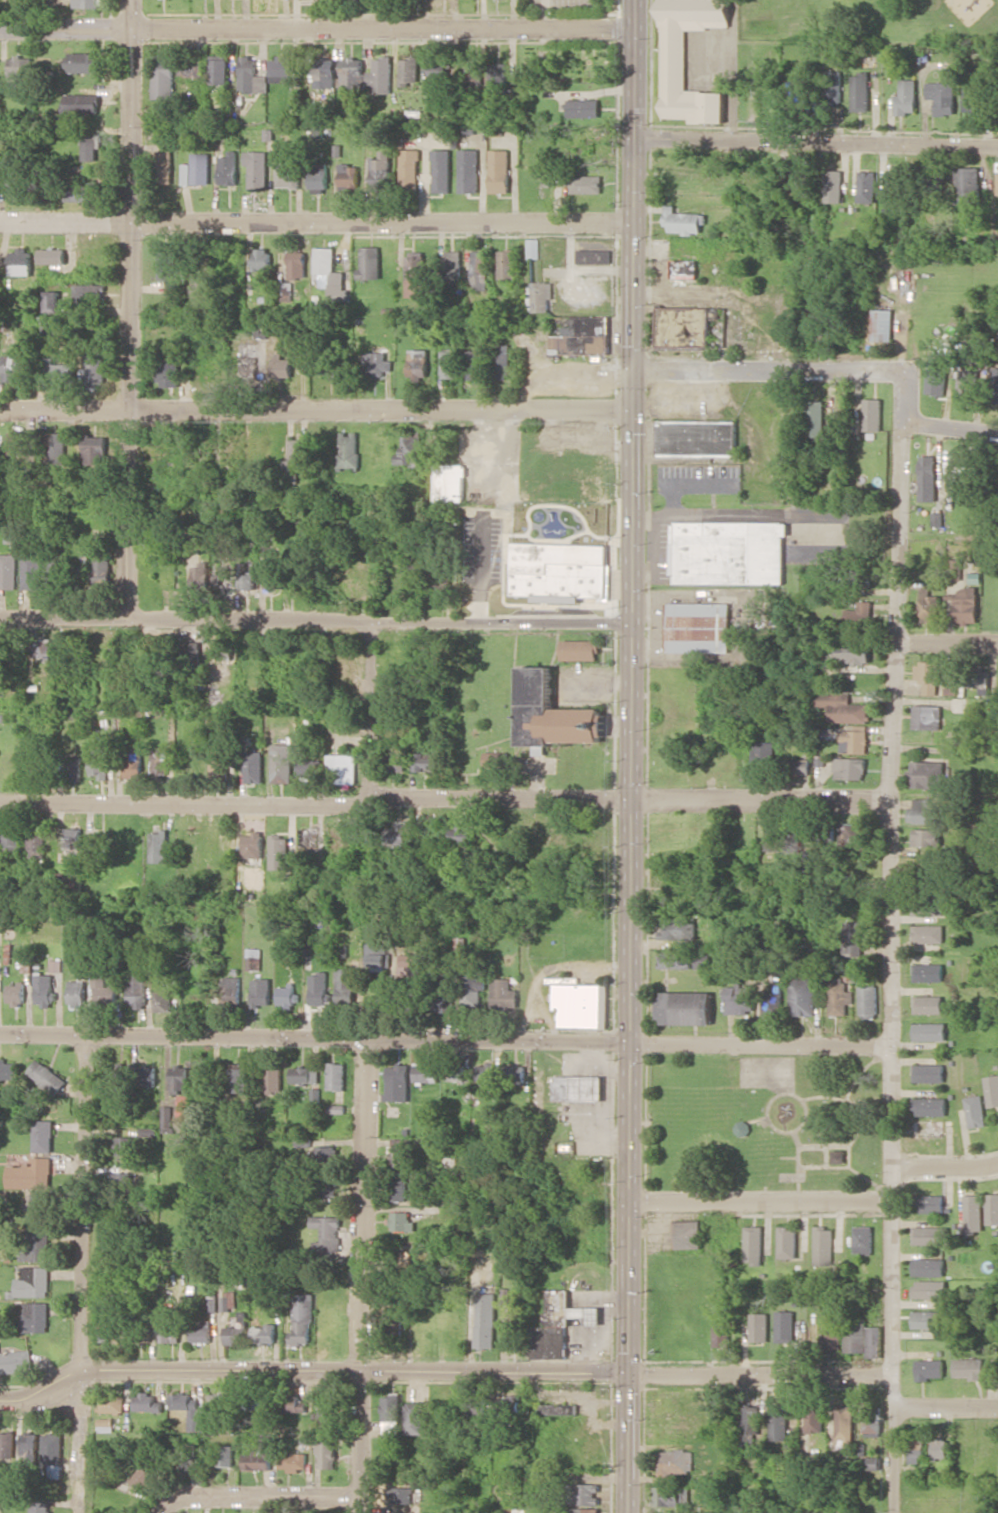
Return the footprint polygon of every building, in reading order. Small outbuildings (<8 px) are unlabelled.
[(730,28),(730,0),(662,0),(662,118),(690,118),(690,122),(725,122),(725,91),(687,91),(687,28),(730,28)] [(70,72),(104,71),(104,52),(70,53),(70,72)] [(227,84),(228,55),(210,54),(209,84),(227,84)] [(154,99),(175,98),(175,55),(153,55),(154,99)] [(10,56),(9,85),(18,85),(18,77),(33,77),(33,56),(10,56)] [(392,56),(375,56),(374,71),(369,71),(369,84),(374,84),(374,93),(391,93),(392,56)] [(240,91),(268,92),(268,75),(256,75),(256,57),(240,57),(240,91)] [(270,57),(270,82),(293,82),(292,57),(270,57)] [(336,57),(316,58),(317,88),(337,87),(336,57)] [(204,75),(204,58),(179,59),(180,76),(204,75)] [(363,58),(341,58),(342,88),(364,87),(363,58)] [(418,82),(419,58),(401,58),(400,86),(410,86),(410,82),(418,82)] [(464,58),(465,77),(479,76),(479,58),(464,58)] [(488,84),(506,85),(507,63),(489,62),(488,84)] [(430,86),(449,85),(449,67),(430,68),(430,86)] [(841,71),(823,70),(822,101),(840,101),(841,71)] [(869,110),(868,73),(851,73),(851,111),(869,110)] [(786,96),(805,97),(806,80),(787,79),(786,96)] [(895,94),(894,113),(916,113),(916,79),(900,79),(899,94),(895,94)] [(954,115),(955,82),(925,82),(925,99),(934,99),(934,115),(954,115)] [(981,112),(982,87),(963,86),(963,111),(981,112)] [(99,95),(65,94),(65,112),(99,113),(99,95)] [(599,116),(599,99),(569,99),(569,117),(599,116)] [(83,161),(101,160),(101,134),(82,135),(83,161)] [(420,192),(419,149),(402,149),(403,192),(420,192)] [(450,192),(451,149),(434,149),(434,192),(450,192)] [(478,192),(479,149),(460,149),(459,192),(478,192)] [(490,193),(509,192),(509,149),(490,150),(490,193)] [(218,156),(218,185),(237,184),(236,150),(225,150),(226,156),(218,156)] [(390,186),(391,150),(381,150),(381,158),(372,157),(371,186),(390,186)] [(249,188),(267,188),(267,151),(245,151),(245,165),(249,165),(249,188)] [(192,153),(191,183),(208,184),(210,154),(192,153)] [(788,163),(789,190),(797,190),(798,196),(808,196),(807,162),(788,163)] [(189,185),(189,164),(182,163),(181,184),(189,185)] [(328,164),(311,164),(310,192),(328,193),(328,164)] [(340,186),(359,186),(360,165),(341,164),(340,186)] [(278,187),(300,188),(301,167),(278,167),(278,187)] [(979,167),(956,167),(957,203),(979,203),(979,167)] [(25,169),(10,169),(10,193),(25,193),(25,169)] [(825,202),(842,202),(841,170),(824,170),(825,202)] [(857,201),(875,202),(876,171),(858,171),(857,201)] [(900,172),(887,172),(886,203),(899,203),(900,172)] [(602,192),(602,174),(572,174),(572,193),(602,192)] [(67,201),(98,201),(99,181),(68,181),(67,201)] [(675,212),(675,205),(666,205),(666,232),(701,233),(701,224),(706,224),(706,213),(675,212)] [(540,238),(528,239),(528,258),(540,258),(540,238)] [(361,278),(381,278),(380,246),(360,246),(361,278)] [(315,273),(330,273),(329,299),(346,300),(347,271),(334,271),(335,248),(316,247),(315,273)] [(40,263),(66,263),(65,248),(40,249),(40,263)] [(158,279),(175,279),(176,248),(159,248),(158,279)] [(271,270),(271,248),(254,248),(254,270),(271,270)] [(30,274),(30,249),(10,249),(11,275),(30,274)] [(498,249),(499,279),(515,278),(515,249),(498,249)] [(611,263),(611,250),(578,249),(578,262),(611,263)] [(462,250),(444,250),(444,279),(461,279),(462,250)] [(472,291),(487,291),(488,250),(472,250),(472,291)] [(307,277),(306,251),(289,252),(290,278),(307,277)] [(408,296),(427,296),(426,252),(407,252),(408,296)] [(672,278),(697,278),(696,259),(672,259),(672,278)] [(209,305),(209,275),(193,276),(193,286),(191,286),(191,305),(209,305)] [(553,281),(533,282),(534,311),(554,311),(553,281)] [(105,304),(106,285),(75,284),(74,303),(105,304)] [(46,312),(59,312),(59,290),(45,290),(46,312)] [(892,340),(892,309),(872,308),(871,340),(892,340)] [(609,315),(551,316),(551,355),(610,354),(609,315)] [(256,338),(267,338),(267,324),(255,324),(256,338)] [(257,342),(238,342),(238,368),(256,368),(257,342)] [(496,379),(509,379),(510,344),(498,344),(496,379)] [(410,378),(428,378),(427,349),(409,349),(410,378)] [(443,350),(442,378),(458,378),(459,350),(443,350)] [(468,379),(484,378),(483,350),(468,351),(468,379)] [(393,360),(386,360),(386,352),(364,351),(364,373),(392,374),(393,360)] [(85,386),(105,386),(104,353),(84,353),(85,386)] [(292,377),(291,358),(283,358),(283,353),(273,353),(273,377),(292,377)] [(943,395),(949,355),(929,353),(924,393),(943,395)] [(3,381),(17,381),(17,373),(29,373),(29,355),(3,355),(3,381)] [(54,364),(54,357),(45,357),(45,385),(63,385),(63,376),(73,375),(73,363),(54,364)] [(159,358),(158,386),(179,386),(180,359),(159,358)] [(338,361),(322,361),(321,374),(337,375),(338,361)] [(958,376),(957,395),(972,396),(973,377),(958,376)] [(863,430),(881,430),(881,398),(864,398),(863,430)] [(824,437),(823,401),(809,402),(810,437),(824,437)] [(737,456),(737,420),(658,421),(658,457),(737,456)] [(7,431),(6,453),(24,454),(25,432),(7,431)] [(340,468),(359,467),(358,431),(339,432),(340,468)] [(65,432),(46,433),(46,464),(66,463),(65,432)] [(84,463),(105,464),(105,435),(85,435),(84,463)] [(423,435),(401,436),(402,465),(424,465),(423,435)] [(283,459),(282,482),(302,483),(303,439),(289,439),(288,460),(283,459)] [(936,501),(938,456),(920,455),(919,500),(936,501)] [(466,501),(466,464),(436,465),(437,501),(466,501)] [(673,583),(783,583),(784,535),(788,535),(789,522),(673,521),(673,583)] [(608,545),(513,543),(512,595),(607,597),(608,545)] [(111,578),(110,552),(95,553),(96,578),(111,578)] [(16,589),(16,554),(0,554),(0,589),(16,589)] [(40,589),(41,555),(22,554),(21,589),(40,589)] [(962,580),(963,559),(948,558),(947,579),(962,580)] [(238,589),(255,589),(256,561),(238,561),(238,589)] [(46,562),(46,578),(58,579),(59,562),(46,562)] [(266,588),(280,588),(279,562),(265,562),(266,588)] [(208,563),(192,563),(193,587),(209,587),(208,563)] [(228,588),(230,565),(217,563),(215,587),(228,588)] [(431,597),(451,597),(452,574),(432,574),(431,597)] [(930,586),(920,587),(921,621),(941,621),(940,594),(931,595),(930,586)] [(978,589),(955,588),(954,622),(977,623),(978,589)] [(845,609),(846,627),(872,626),(871,600),(859,601),(859,608),(845,609)] [(668,652),(729,651),(729,602),(667,603),(668,652)] [(52,639),(33,640),(34,657),(52,656),(52,639)] [(599,660),(599,640),(562,639),(561,660),(599,660)] [(200,656),(200,641),(182,641),(183,657),(200,656)] [(871,643),(838,642),(838,663),(871,664),(871,643)] [(924,694),(939,695),(940,662),(916,661),(916,681),(925,681),(924,694)] [(553,708),(553,666),(522,666),(521,746),(536,746),(536,754),(545,754),(545,746),(552,746),(552,741),(605,742),(605,708),(553,708)] [(990,687),(990,668),(970,668),(969,687),(990,687)] [(829,722),(868,723),(869,704),(850,703),(850,694),(817,693),(816,706),(830,707),(829,722)] [(943,705),(914,705),(913,729),(942,730),(943,705)] [(405,771),(407,727),(389,726),(387,770),(405,771)] [(841,752),(868,753),(868,730),(841,730),(841,752)] [(775,742),(755,741),(754,770),(768,771),(769,760),(775,760),(775,742)] [(273,782),(292,782),(293,744),(274,743),(273,782)] [(125,779),(142,779),(143,747),(126,747),(125,779)] [(227,748),(211,749),(212,779),(228,778),(227,748)] [(151,775),(168,774),(167,749),(150,750),(151,775)] [(91,775),(100,775),(100,780),(108,780),(108,750),(91,750),(91,775)] [(263,751),(246,751),(246,782),(264,782),(263,751)] [(485,767),(508,767),(507,751),(485,752),(485,767)] [(427,752),(416,752),(416,771),(438,771),(439,757),(427,756),(427,752)] [(333,783),(357,782),(356,754),(332,754),(333,783)] [(82,757),(67,756),(66,780),(81,780),(82,757)] [(866,758),(835,757),(835,778),(866,779),(866,758)] [(298,777),(322,778),(323,759),(299,758),(298,777)] [(810,774),(810,758),(790,759),(790,774),(810,774)] [(191,769),(202,769),(202,760),(191,760),(191,769)] [(945,788),(946,761),(911,760),(911,778),(913,778),(912,787),(945,788)] [(930,798),(914,798),(914,806),(909,807),(909,823),(941,823),(941,806),(931,806),(930,798)] [(766,818),(766,850),(781,850),(781,818),(766,818)] [(785,821),(784,851),(800,851),(801,821),(785,821)] [(452,848),(472,849),(473,822),(452,822),(452,848)] [(870,849),(871,824),(842,823),(842,848),(870,849)] [(387,846),(407,845),(407,824),(386,825),(387,846)] [(21,826),(4,825),(3,853),(20,853),(21,826)] [(65,827),(65,849),(81,849),(80,827),(65,827)] [(45,828),(28,828),(29,857),(46,856),(45,828)] [(309,828),(301,829),(302,846),(313,846),(313,838),(310,838),(309,828)] [(913,828),(913,845),(939,846),(940,829),(913,828)] [(150,862),(167,862),(167,830),(150,829),(150,862)] [(244,834),(243,857),(263,858),(263,831),(253,831),(253,835),(244,834)] [(109,832),(92,833),(93,859),(110,859),(109,832)] [(271,834),(271,869),(289,869),(288,834),(271,834)] [(913,915),(943,916),(943,898),(913,897),(913,915)] [(659,928),(660,928),(659,939),(696,940),(696,918),(659,917),(659,928)] [(862,955),(863,921),(843,921),(843,955),(862,955)] [(943,942),(943,925),(912,925),(913,942),(943,942)] [(457,951),(466,951),(466,937),(456,937),(457,951)] [(367,962),(372,962),(371,971),(387,971),(387,943),(367,943),(367,962)] [(260,970),(261,948),(247,948),(246,970),(260,970)] [(422,953),(399,953),(399,979),(421,979),(422,953)] [(710,954),(696,953),(695,968),(709,968),(710,954)] [(692,968),(692,955),(660,954),(660,968),(692,968)] [(50,970),(60,970),(61,961),(50,960),(50,970)] [(943,963),(913,963),(913,981),(943,981),(943,963)] [(145,965),(128,965),(129,1009),(146,1008),(145,965)] [(355,968),(337,968),(337,1000),(355,1000),(355,968)] [(35,1005),(52,1005),(53,974),(36,974),(35,1005)] [(482,976),(463,975),(462,1007),(480,1007),(482,976)] [(221,976),(221,985),(215,985),(214,1002),(239,1003),(240,977),(221,976)] [(95,978),(96,1006),(117,1005),(116,984),(109,984),(108,977),(95,978)] [(852,991),(845,991),(844,977),(829,978),(830,1015),(845,1015),(844,1004),(853,1003),(852,991)] [(251,1005),(270,1006),(270,979),(252,978),(251,1005)] [(511,978),(493,978),(493,1003),(517,1003),(517,990),(511,990),(511,978)] [(816,1015),(815,978),(790,978),(790,1015),(816,1015)] [(85,980),(69,980),(70,1008),(85,1007),(85,980)] [(9,1005),(24,1004),(24,983),(8,983),(9,1005)] [(560,1027),(607,1028),(608,985),(555,983),(554,1009),(561,1010),(560,1027)] [(277,985),(278,1007),(295,1007),(295,984),(277,985)] [(876,985),(859,986),(860,1017),(877,1016),(876,985)] [(726,1013),(754,1013),(754,991),(742,991),(742,986),(726,986),(726,1013)] [(171,991),(154,991),(154,1011),(171,1011),(171,991)] [(713,992),(661,991),(660,1023),(712,1024),(713,992)] [(448,1002),(447,994),(435,994),(436,1011),(453,1011),(452,1002),(448,1002)] [(943,1013),(942,995),(914,996),(914,1014),(943,1013)] [(914,1041),(946,1040),(946,1022),(914,1023),(914,1041)] [(7,1059),(0,1059),(0,1079),(19,1078),(18,1062),(7,1063),(7,1059)] [(58,1094),(68,1080),(37,1059),(28,1073),(58,1094)] [(476,1065),(477,1081),(496,1080),(495,1061),(486,1061),(487,1065),(476,1065)] [(345,1063),(328,1062),(328,1089),(344,1090),(345,1063)] [(414,1081),(438,1082),(438,1063),(415,1062),(414,1081)] [(914,1064),(913,1081),(944,1082),(945,1064),(914,1064)] [(107,1065),(107,1081),(124,1081),(124,1065),(107,1065)] [(156,1065),(136,1065),(136,1086),(155,1086),(156,1065)] [(188,1065),(172,1065),(171,1090),(187,1090),(188,1065)] [(409,1100),(409,1065),(386,1065),(386,1100),(409,1100)] [(465,1080),(464,1065),(445,1066),(446,1080),(465,1080)] [(525,1084),(526,1065),(506,1065),(505,1084),(525,1084)] [(247,1093),(247,1067),(229,1067),(228,1093),(247,1093)] [(319,1083),(318,1067),(291,1067),(291,1084),(319,1083)] [(263,1093),(282,1092),(281,1069),(263,1069),(263,1093)] [(604,1076),(554,1075),(553,1101),(604,1101),(604,1076)] [(988,1106),(997,1106),(997,1075),(985,1076),(988,1106)] [(189,1117),(190,1095),(178,1095),(178,1117),(189,1117)] [(986,1126),(983,1095),(966,1097),(968,1127),(986,1126)] [(946,1098),(913,1097),(913,1114),(946,1115),(946,1098)] [(345,1112),(345,1104),(328,1105),(328,1113),(345,1112)] [(163,1131),(172,1131),(172,1106),(162,1106),(163,1131)] [(33,1152),(52,1152),(53,1120),(34,1120),(33,1152)] [(749,1135),(749,1121),(736,1121),(736,1135),(749,1135)] [(117,1154),(133,1154),(133,1136),(117,1136),(117,1154)] [(412,1138),(391,1139),(392,1168),(417,1167),(417,1158),(413,1158),(412,1138)] [(316,1146),(316,1161),(339,1161),(339,1146),(316,1146)] [(844,1150),(832,1150),(832,1163),(844,1163),(844,1150)] [(8,1187),(51,1188),(51,1157),(32,1157),(32,1165),(9,1164),(8,1187)] [(134,1194),(133,1172),(116,1172),(116,1195),(134,1194)] [(339,1176),(322,1175),(321,1195),(338,1196),(339,1176)] [(391,1200),(407,1200),(408,1178),(391,1178),(391,1200)] [(32,1224),(50,1225),(51,1193),(34,1192),(32,1224)] [(988,1225),(997,1224),(997,1193),(987,1193),(988,1225)] [(945,1195),(917,1194),(916,1212),(945,1212),(945,1195)] [(983,1232),(982,1194),(965,1195),(966,1233),(983,1232)] [(416,1221),(410,1221),(411,1211),(394,1211),(393,1230),(416,1231),(416,1221)] [(341,1216),(313,1216),(313,1227),(322,1227),(321,1249),(340,1250),(341,1216)] [(702,1248),(701,1221),(676,1222),(677,1249),(702,1248)] [(763,1226),(746,1225),(745,1265),(762,1265),(763,1226)] [(797,1226),(779,1226),(779,1258),(796,1258),(797,1226)] [(832,1264),(833,1227),(814,1226),(814,1264),(832,1264)] [(873,1226),(854,1226),(854,1253),(873,1253),(873,1226)] [(949,1227),(913,1226),(913,1244),(949,1244),(949,1227)] [(22,1261),(49,1261),(50,1229),(30,1228),(30,1247),(22,1247),(22,1261)] [(422,1256),(421,1266),(433,1266),(434,1243),(402,1241),(402,1256),(422,1256)] [(914,1275),(945,1276),(945,1258),(914,1258),(914,1275)] [(16,1296),(50,1297),(50,1267),(23,1266),(23,1278),(17,1278),(16,1296)] [(914,1297),(947,1298),(947,1281),(915,1279),(914,1297)] [(568,1359),(569,1317),(587,1318),(587,1324),(601,1325),(602,1305),(570,1305),(570,1290),(546,1289),(545,1326),(531,1326),(531,1358),(568,1359)] [(237,1309),(237,1291),(224,1291),(224,1309),(237,1309)] [(477,1347),(495,1348),(496,1293),(477,1292),(477,1347)] [(219,1312),(218,1294),(210,1295),(210,1312),(219,1312)] [(314,1294),(296,1294),(296,1333),(292,1333),(292,1345),(315,1345),(314,1294)] [(23,1332),(49,1332),(50,1302),(23,1302),(23,1332)] [(796,1342),(795,1310),(776,1311),(777,1342),(796,1342)] [(913,1328),(941,1328),(941,1310),(913,1311),(913,1328)] [(769,1313),(752,1313),(751,1341),(769,1341),(769,1313)] [(162,1342),(182,1342),(181,1316),(161,1316),(162,1342)] [(883,1326),(868,1326),(868,1318),(846,1317),(845,1352),(868,1352),(868,1355),(882,1355),(883,1326)] [(120,1319),(101,1320),(101,1343),(122,1342),(120,1319)] [(212,1342),(212,1320),(193,1320),(192,1342),(212,1342)] [(524,1320),(508,1320),(507,1347),(523,1347),(524,1320)] [(842,1349),(843,1322),(824,1321),(823,1348),(842,1349)] [(278,1324),(259,1324),(259,1343),(277,1343),(278,1324)] [(714,1346),(729,1347),(730,1326),(715,1325),(714,1346)] [(226,1344),(247,1343),(246,1326),(226,1326),(226,1344)] [(0,1351),(0,1347),(0,1374),(33,1372),(32,1350),(0,1351)] [(954,1378),(984,1377),(984,1358),(954,1359),(954,1378)] [(917,1360),(917,1379),(944,1378),(944,1359),(917,1360)] [(126,1395),(115,1395),(116,1390),(103,1389),(102,1412),(125,1412),(126,1395)] [(301,1400),(300,1389),(280,1391),(281,1412),(309,1411),(308,1400),(301,1400)] [(136,1411),(163,1411),(163,1402),(156,1402),(156,1393),(136,1393),(136,1411)] [(172,1409),(189,1409),(190,1430),(205,1430),(205,1416),(200,1417),(200,1404),(192,1404),(192,1393),(172,1393),(172,1409)] [(487,1393),(468,1394),(468,1414),(488,1413),(487,1393)] [(211,1411),(238,1410),(238,1394),(211,1395),(211,1411)] [(336,1425),(336,1394),(320,1394),(321,1425),(336,1425)] [(403,1437),(402,1394),(384,1395),(385,1438),(403,1437)] [(519,1395),(498,1395),(498,1410),(519,1410),(519,1395)] [(270,1415),(269,1397),(249,1398),(250,1415),(270,1415)] [(426,1402),(409,1402),(410,1434),(427,1434),(426,1402)] [(577,1404),(540,1404),(540,1414),(576,1415),(577,1404)] [(855,1405),(838,1404),(837,1441),(854,1442),(855,1405)] [(882,1431),(883,1406),(866,1405),(865,1431),(882,1431)] [(758,1446),(759,1406),(743,1406),(742,1445),(758,1446)] [(115,1431),(114,1418),(100,1418),(100,1431),(115,1431)] [(15,1431),(0,1432),(0,1458),(16,1457),(15,1431)] [(39,1433),(23,1433),(23,1461),(40,1460),(39,1433)] [(63,1464),(64,1434),(45,1433),(44,1464),(63,1464)] [(244,1469),(273,1470),(274,1433),(262,1433),(261,1450),(254,1449),(253,1454),(245,1454),(244,1469)] [(908,1463),(924,1463),(924,1436),(909,1436),(908,1463)] [(946,1459),(947,1436),(933,1436),(932,1459),(946,1459)] [(337,1440),(320,1441),(320,1468),(337,1468),(337,1440)] [(219,1466),(234,1466),(235,1446),(220,1445),(219,1466)] [(659,1450),(660,1474),(695,1473),(694,1449),(659,1450)] [(281,1452),(280,1468),(292,1468),(292,1472),(300,1472),(300,1468),(308,1469),(308,1453),(281,1452)] [(131,1479),(143,1491),(163,1470),(147,1455),(141,1462),(145,1465),(131,1479)] [(867,1470),(882,1470),(882,1457),(868,1456),(867,1470)] [(600,1484),(564,1483),(563,1504),(599,1505),(600,1493),(599,1493),(600,1484)] [(411,1503),(411,1487),(394,1486),(394,1503),(411,1503)] [(654,1505),(690,1506),(691,1488),(655,1487),(654,1505)] [(33,1504),(33,1512),(51,1512),(51,1505),(33,1504)]
